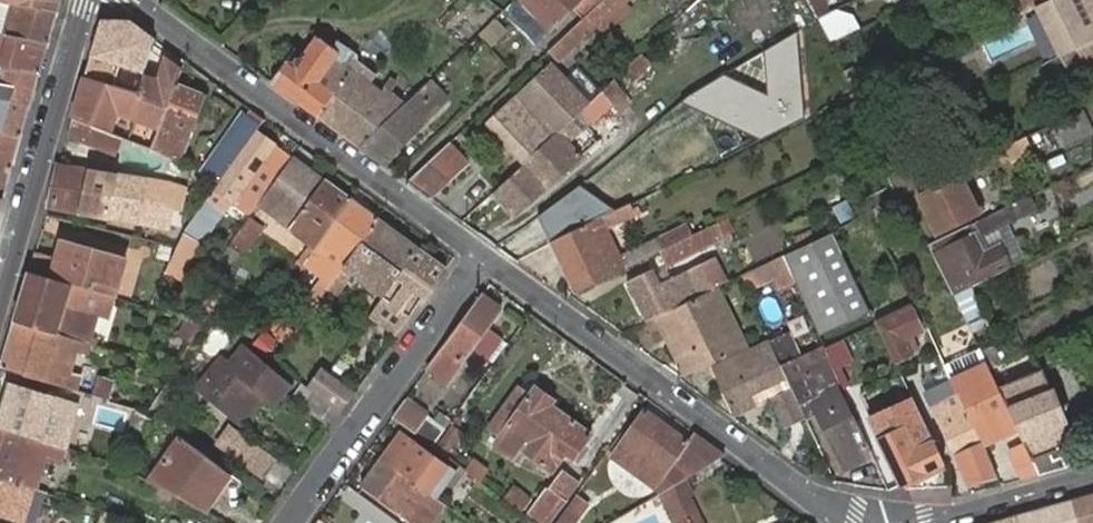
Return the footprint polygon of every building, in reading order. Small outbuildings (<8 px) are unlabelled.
[(1,0),(0,0),(0,25),(2,25),(10,2),(1,0)] [(59,10),(62,0),(1,0),(10,2),(59,10)] [(544,21),(524,0),(512,0),(510,2),(534,29),(544,21)] [(573,7),(581,0),(524,0),(544,21),(550,29),(573,7)] [(639,0),(602,0),(583,18),(548,50),(557,59),(597,23),(605,31),(639,0)] [(583,18),(602,0),(581,0),(573,7),(583,18)] [(816,18),(829,12),(824,0),(807,0),(816,18)] [(1000,9),(1006,20),(1035,6),(1046,0),(1017,0),(1000,9)] [(1035,6),(1038,12),(1045,8),(1064,46),(1057,49),(1060,55),(1092,39),(1092,0),(1046,0),(1035,6)] [(50,41),(59,10),(10,2),(2,25),(0,25),(0,32),(50,41)] [(494,17),(480,32),(491,44),(505,30),(494,17)] [(102,20),(87,75),(138,90),(142,75),(153,35),(133,20),(102,20)] [(725,74),(681,101),(762,140),(805,119),(800,31),(765,50),(766,95),(725,74)] [(42,68),(50,41),(0,32),(0,61),(42,68)] [(271,81),(360,147),(405,104),(385,87),(380,92),(368,82),(374,73),(353,57),(352,51),(337,41),(332,46),(317,35),(294,65),(287,61),(271,81)] [(1060,55),(1069,73),(1085,66),(1087,70),(1092,67),(1092,39),(1060,55)] [(642,53),(620,73),(630,84),(650,62),(642,53)] [(87,75),(74,117),(112,132),(120,115),(158,132),(175,83),(180,69),(164,58),(156,80),(142,75),(138,90),(87,75)] [(32,103),(42,68),(0,61),(0,98),(32,103)] [(575,61),(560,76),(587,105),(602,90),(575,61)] [(560,130),(587,105),(560,76),(550,65),(487,125),(524,164),(560,130)] [(620,109),(631,98),(614,79),(603,90),(612,100),(620,109)] [(360,147),(381,163),(446,99),(428,81),(405,104),(360,147)] [(158,132),(152,146),(176,160),(201,91),(175,83),(158,132)] [(579,130),(612,100),(603,90),(602,90),(587,105),(560,130),(569,140),(579,130)] [(22,134),(32,103),(0,98),(0,130),(22,134)] [(1091,130),(1081,110),(1051,124),(1060,145),(1091,130)] [(227,135),(203,174),(219,183),(257,130),(261,125),(247,116),(233,137),(227,135)] [(74,117),(68,140),(118,158),(126,137),(112,132),(74,117)] [(13,166),(22,134),(0,130),(0,165),(13,166)] [(257,130),(219,183),(213,192),(206,201),(223,212),(233,207),(248,217),(260,201),(292,156),(257,130)] [(579,130),(569,140),(560,130),(524,164),(493,192),(512,213),(581,154),(592,144),(579,130)] [(884,160),(894,182),(866,197),(870,206),(917,184),(917,181),(956,163),(947,142),(907,162),(901,151),(884,160)] [(408,182),(429,198),(467,162),(450,143),(408,182)] [(323,179),(292,156),(260,201),(291,224),(323,179)] [(61,164),(47,205),(136,222),(170,226),(174,209),(182,211),(188,186),(146,179),(61,164)] [(0,165),(0,198),(3,198),(13,166),(0,165)] [(961,175),(918,196),(935,234),(979,213),(961,175)] [(312,253),(350,199),(323,179),(291,224),(283,234),(290,238),(294,232),(310,244),(306,249),(312,253)] [(581,186),(537,217),(552,242),(615,211),(581,186)] [(1028,196),(973,223),(980,237),(1008,222),(1034,210),(1028,196)] [(377,218),(350,199),(312,253),(303,266),(319,279),(304,304),(311,309),(326,289),(377,218)] [(206,201),(182,234),(177,243),(169,256),(162,272),(182,282),(200,245),(223,212),(206,201)] [(615,211),(552,242),(577,293),(664,250),(692,236),(687,225),(620,258),(607,230),(642,212),(640,207),(633,209),(630,204),(615,211)] [(707,215),(687,225),(692,236),(713,225),(707,215)] [(233,244),(251,252),(263,224),(244,216),(233,244)] [(417,248),(377,218),(326,289),(338,299),(345,290),(355,276),(383,296),(417,248)] [(970,286),(1025,259),(1008,222),(980,237),(973,223),(929,245),(951,291),(952,295),(970,286)] [(713,225),(692,236),(664,250),(669,262),(719,237),(713,225)] [(865,313),(828,237),(788,256),(822,332),(865,313)] [(31,257),(29,271),(87,289),(115,297),(127,261),(61,240),(55,264),(31,257)] [(417,248),(383,296),(382,297),(410,316),(445,268),(417,248)] [(716,258),(704,263),(716,287),(718,286),(727,282),(716,258)] [(658,314),(716,287),(704,263),(660,284),(653,270),(630,281),(648,320),(658,314)] [(29,271),(15,320),(73,338),(87,289),(29,271)] [(355,276),(345,290),(373,310),(382,297),(383,296),(355,276)] [(747,348),(718,286),(716,287),(658,314),(668,337),(678,333),(686,349),(677,354),(687,376),(747,348)] [(963,317),(970,332),(988,324),(970,286),(952,295),(963,317)] [(482,295),(427,370),(449,385),(464,365),(461,362),(501,309),(482,295)] [(875,321),(895,363),(911,355),(910,352),(916,348),(910,334),(920,328),(909,307),(875,321)] [(202,324),(186,319),(179,337),(190,343),(202,324)] [(15,320),(0,369),(68,389),(72,375),(64,372),(71,348),(86,352),(89,343),(73,338),(15,320)] [(214,328),(203,341),(229,361),(283,400),(293,386),(244,344),(239,346),(214,328)] [(491,331),(474,358),(488,368),(506,340),(491,331)] [(770,341),(780,363),(800,354),(790,331),(770,341)] [(668,337),(677,354),(686,349),(678,333),(668,337)] [(780,363),(770,341),(714,367),(735,413),(771,396),(791,386),(789,383),(780,363)] [(844,467),(871,455),(865,441),(862,444),(837,393),(843,391),(823,343),(800,354),(780,363),(789,383),(800,379),(813,406),(844,467)] [(945,368),(983,444),(1016,427),(997,387),(988,369),(982,357),(956,371),(950,362),(944,364),(945,368)] [(1039,475),(1067,467),(1062,456),(1053,460),(1050,451),(1072,442),(1042,369),(1039,370),(1021,377),(1013,359),(997,367),(1004,384),(997,387),(1016,427),(1025,446),(1039,475)] [(198,389),(228,411),(247,424),(266,402),(274,408),(283,400),(229,361),(226,364),(220,360),(198,389)] [(355,390),(321,366),(306,386),(340,410),(355,390)] [(995,475),(983,444),(945,368),(920,380),(925,394),(957,454),(969,482),(995,475)] [(93,393),(110,399),(115,381),(99,376),(93,393)] [(802,411),(813,406),(800,379),(789,383),(791,386),(802,411)] [(0,410),(0,428),(49,443),(53,444),(55,433),(43,430),(50,409),(61,412),(64,400),(9,382),(0,410)] [(504,429),(530,395),(517,385),(485,428),(497,436),(492,445),(519,464),(528,453),(525,451),(516,451),(511,449),(508,446),(506,439),(509,434),(504,429)] [(528,453),(553,472),(567,452),(575,457),(591,433),(552,405),(554,400),(536,386),(530,395),(504,429),(509,434),(506,439),(508,446),(511,449),(516,451),(525,451),(528,453)] [(802,411),(791,386),(771,396),(786,425),(804,417),(802,411)] [(329,425),(339,412),(314,393),(303,406),(329,425)] [(899,483),(943,463),(911,395),(868,417),(899,483)] [(97,418),(129,428),(134,408),(103,399),(97,418)] [(406,399),(392,419),(414,435),(428,415),(406,399)] [(55,433),(61,412),(50,409),(43,430),(55,433)] [(689,477),(718,458),(723,455),(694,434),(688,442),(647,412),(615,453),(660,486),(664,493),(673,487),(689,477)] [(433,419),(428,415),(414,435),(432,447),(451,422),(439,413),(433,419)] [(453,425),(440,444),(449,451),(463,432),(453,425)] [(218,442),(264,477),(275,460),(229,427),(218,442)] [(32,490),(36,491),(45,458),(49,443),(0,428),(0,479),(32,490)] [(402,432),(382,458),(430,493),(449,466),(402,432)] [(148,480),(206,512),(233,474),(180,435),(148,480)] [(63,463),(67,449),(53,444),(49,443),(45,458),(63,463)] [(1011,453),(1023,479),(1039,475),(1025,446),(1011,453)] [(382,458),(363,484),(418,522),(432,522),(446,504),(430,493),(382,458)] [(473,459),(465,470),(480,481),(488,471),(473,459)] [(562,470),(547,490),(568,506),(576,496),(583,485),(562,470)] [(673,487),(691,521),(692,522),(704,522),(690,495),(696,491),(689,477),(673,487)] [(32,490),(0,479),(0,522),(23,522),(32,490)] [(660,496),(670,522),(686,522),(691,521),(673,487),(664,493),(660,496)] [(529,508),(550,522),(555,522),(568,506),(547,490),(544,488),(529,508)] [(36,491),(32,490),(23,522),(32,522),(42,493),(36,491)] [(1076,500),(1083,522),(1092,522),(1092,495),(1076,500)] [(587,505),(576,496),(568,506),(555,522),(574,522),(587,505)] [(1019,516),(1022,522),(1083,522),(1076,500),(1019,516)]
